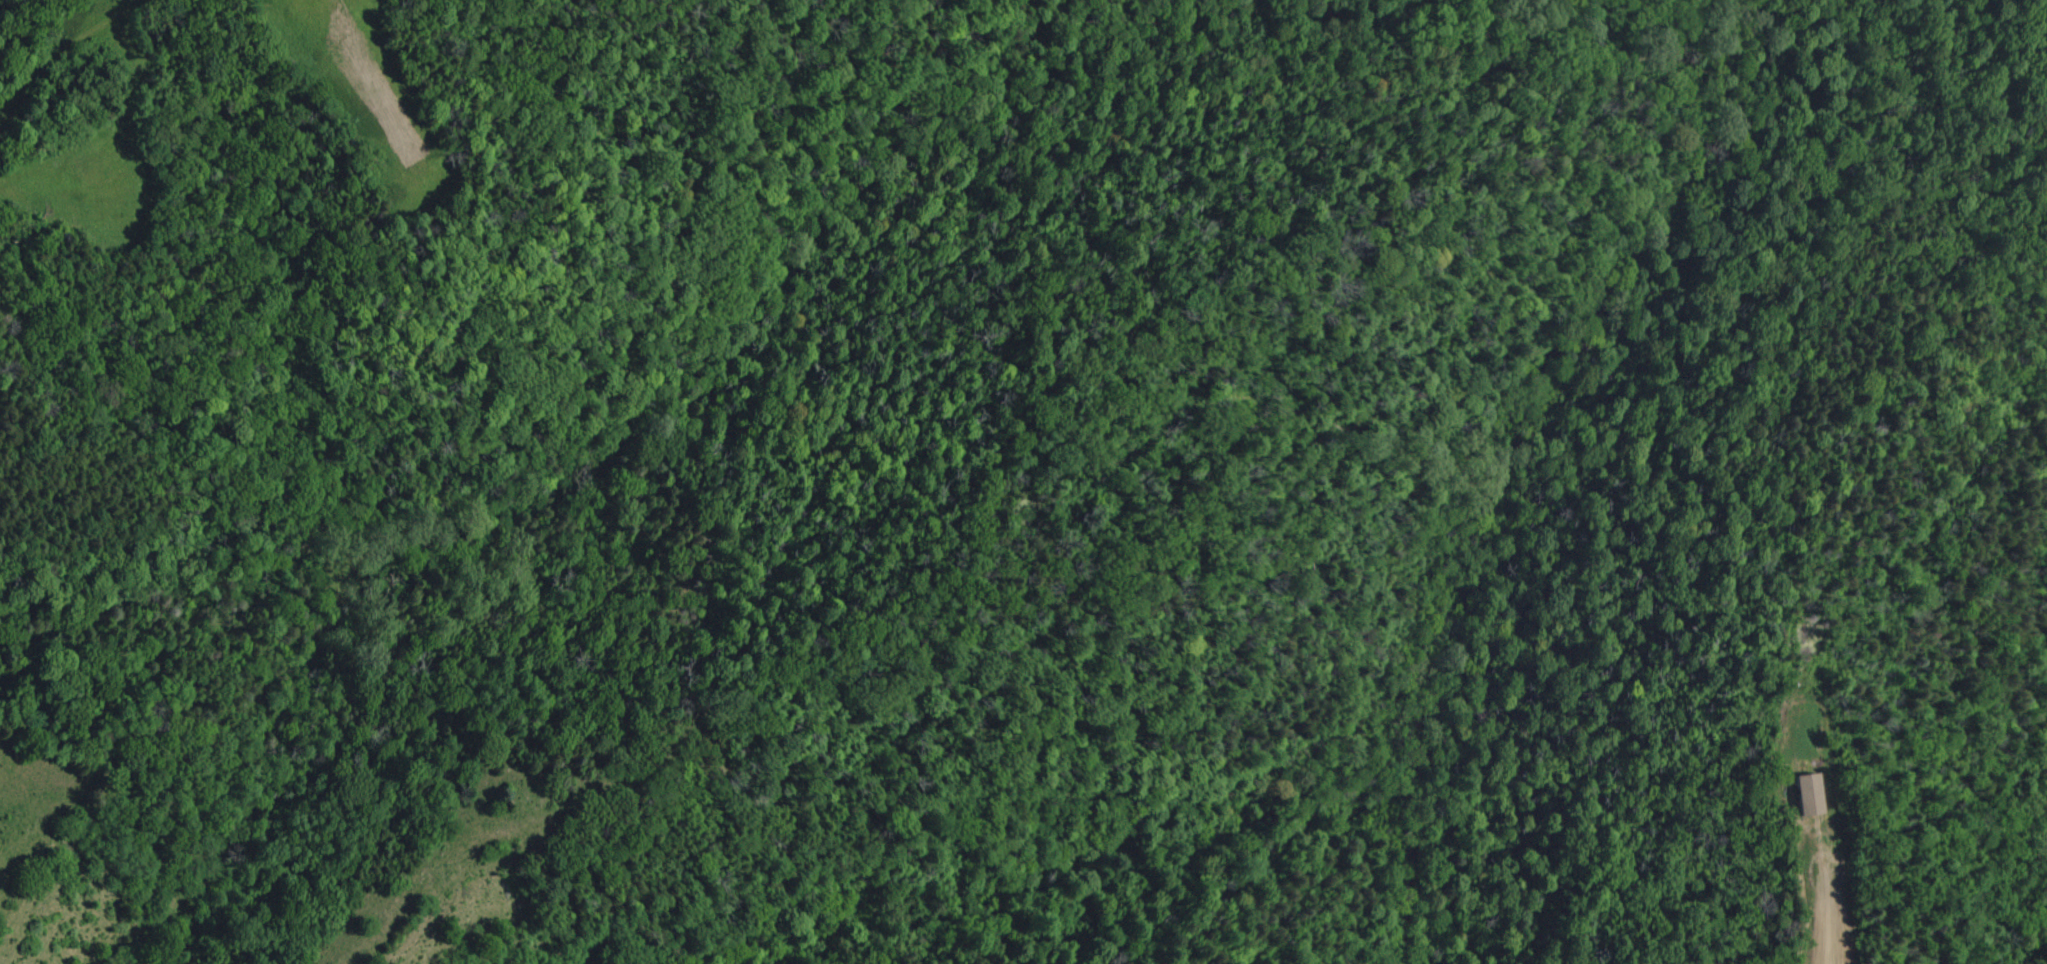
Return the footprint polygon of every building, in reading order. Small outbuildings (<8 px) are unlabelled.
[(1793,816),(1816,813),(1812,773),(1790,775),(1793,816)]
